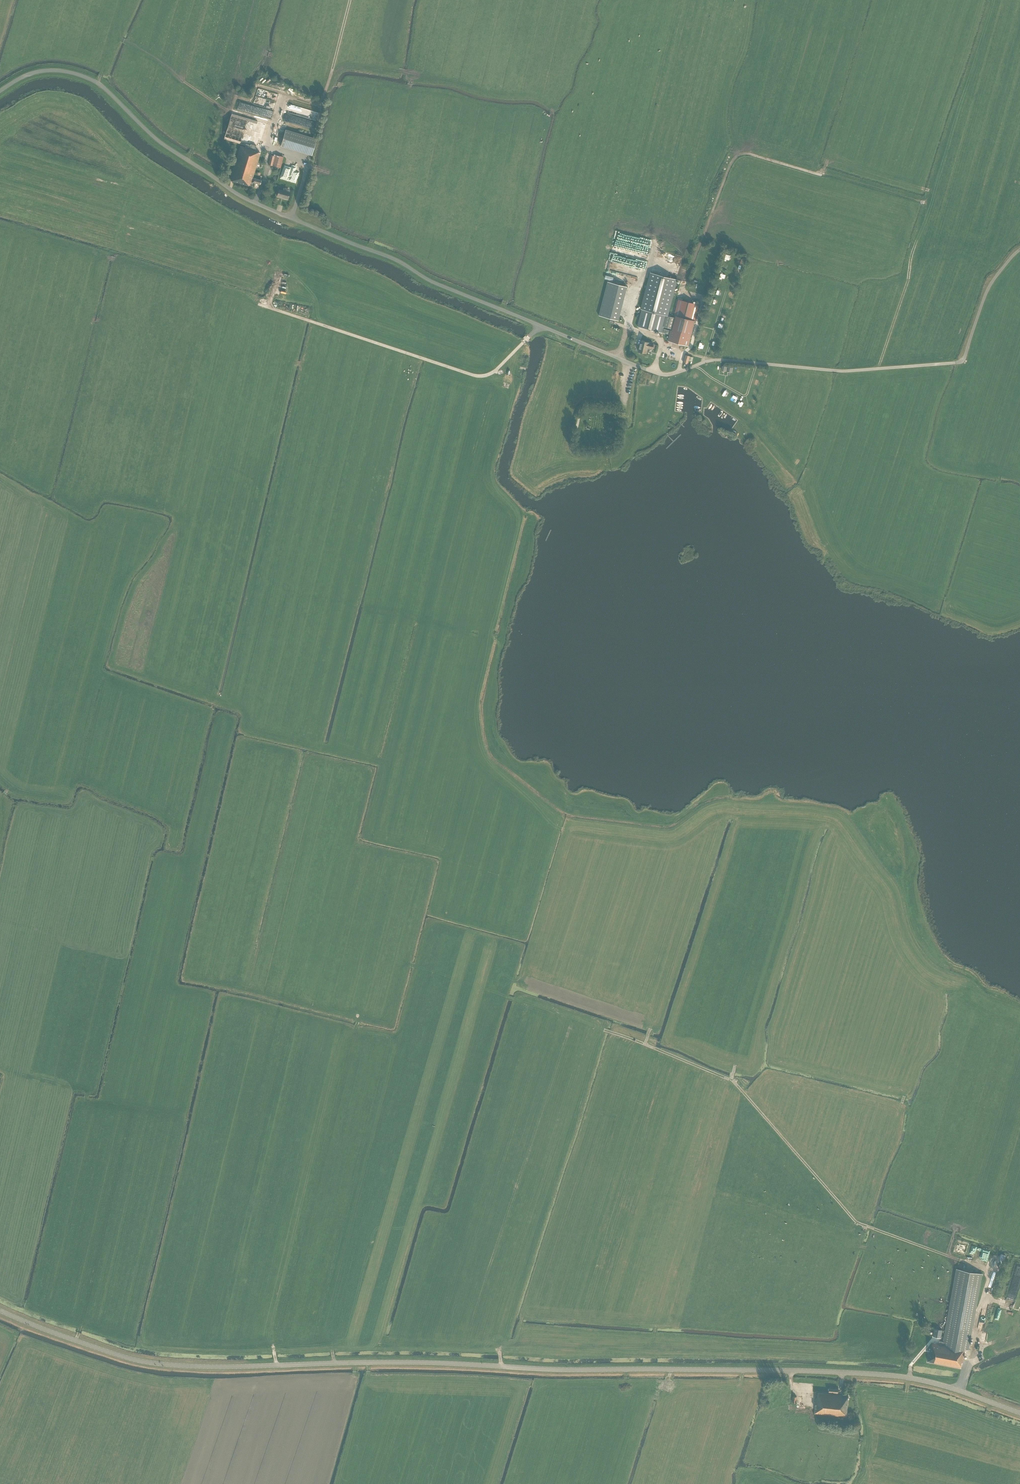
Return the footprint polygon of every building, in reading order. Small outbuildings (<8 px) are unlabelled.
[(291,124),(314,130),(316,120),(313,119),(314,117),(316,118),(317,113),(311,111),(309,118),(294,114),(291,124)] [(224,139),(245,145),(245,147),(240,146),(229,181),(250,186),(251,182),(260,185),(261,180),(253,178),(260,153),(255,151),(256,146),(251,144),(257,122),(231,114),(224,139)] [(316,139),(286,130),(281,145),(312,154),(316,139)] [(268,165),(281,168),(284,157),(275,154),(275,156),(270,155),(268,165)] [(293,165),(290,181),(297,182),(300,167),(293,165)] [(277,196),(288,199),(290,192),(287,191),(287,189),(283,188),(283,190),(279,189),(277,196)] [(615,240),(612,253),(613,253),(611,261),(629,265),(630,262),(631,262),(632,258),(631,258),(634,244),(615,240)] [(618,321),(627,287),(608,282),(599,316),(618,321)] [(689,345),(689,344),(695,321),(699,305),(678,299),(676,309),(674,318),(667,316),(671,298),(646,292),(637,326),(662,333),(662,332),(669,334),(668,340),(689,345)] [(648,348),(652,349),(653,344),(649,343),(641,341),(638,351),(647,353),(648,348)] [(640,381),(639,388),(643,389),(644,383),(649,383),(650,376),(641,375),(640,381)] [(981,1274),(957,1269),(950,1307),(943,1341),(939,1341),(938,1344),(932,1343),(928,1362),(960,1368),(961,1363),(963,1363),(966,1344),(969,1344),(975,1312),(981,1274)] [(942,1330),(934,1328),(933,1337),(941,1338),(942,1330)] [(814,1414),(846,1417),(848,1396),(817,1393),(817,1398),(816,1398),(814,1414)]
